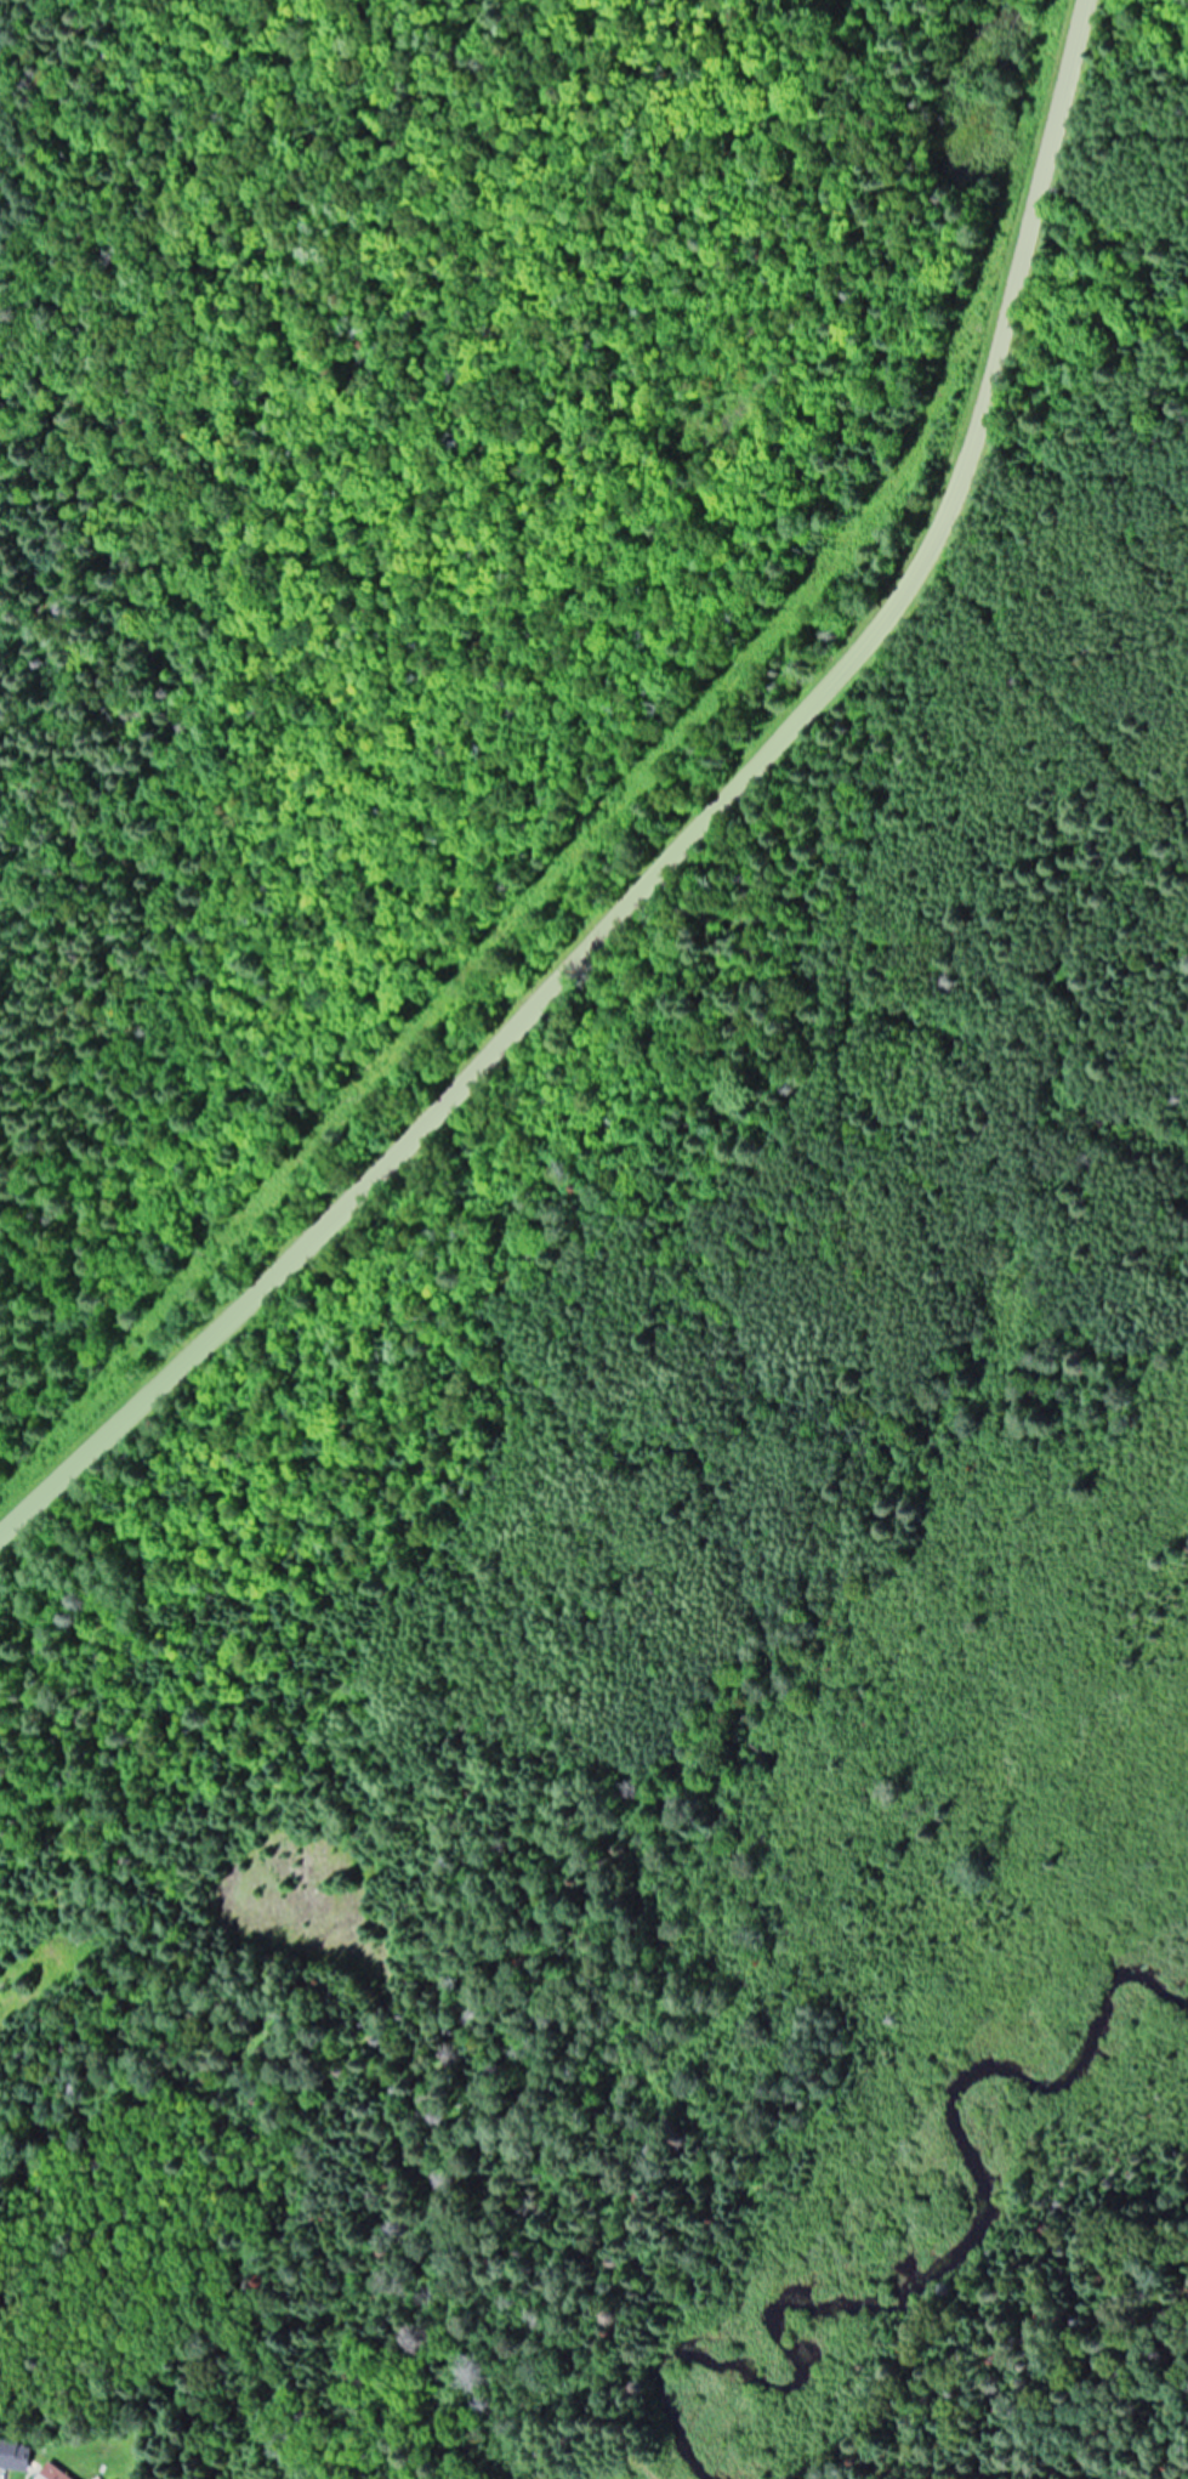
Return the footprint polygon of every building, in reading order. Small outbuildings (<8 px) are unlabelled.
[(28,2473),(32,2450),(17,2447),(18,2441),(0,2438),(0,2469),(28,2473)] [(40,2478),(66,2478),(49,2467),(40,2478)]
